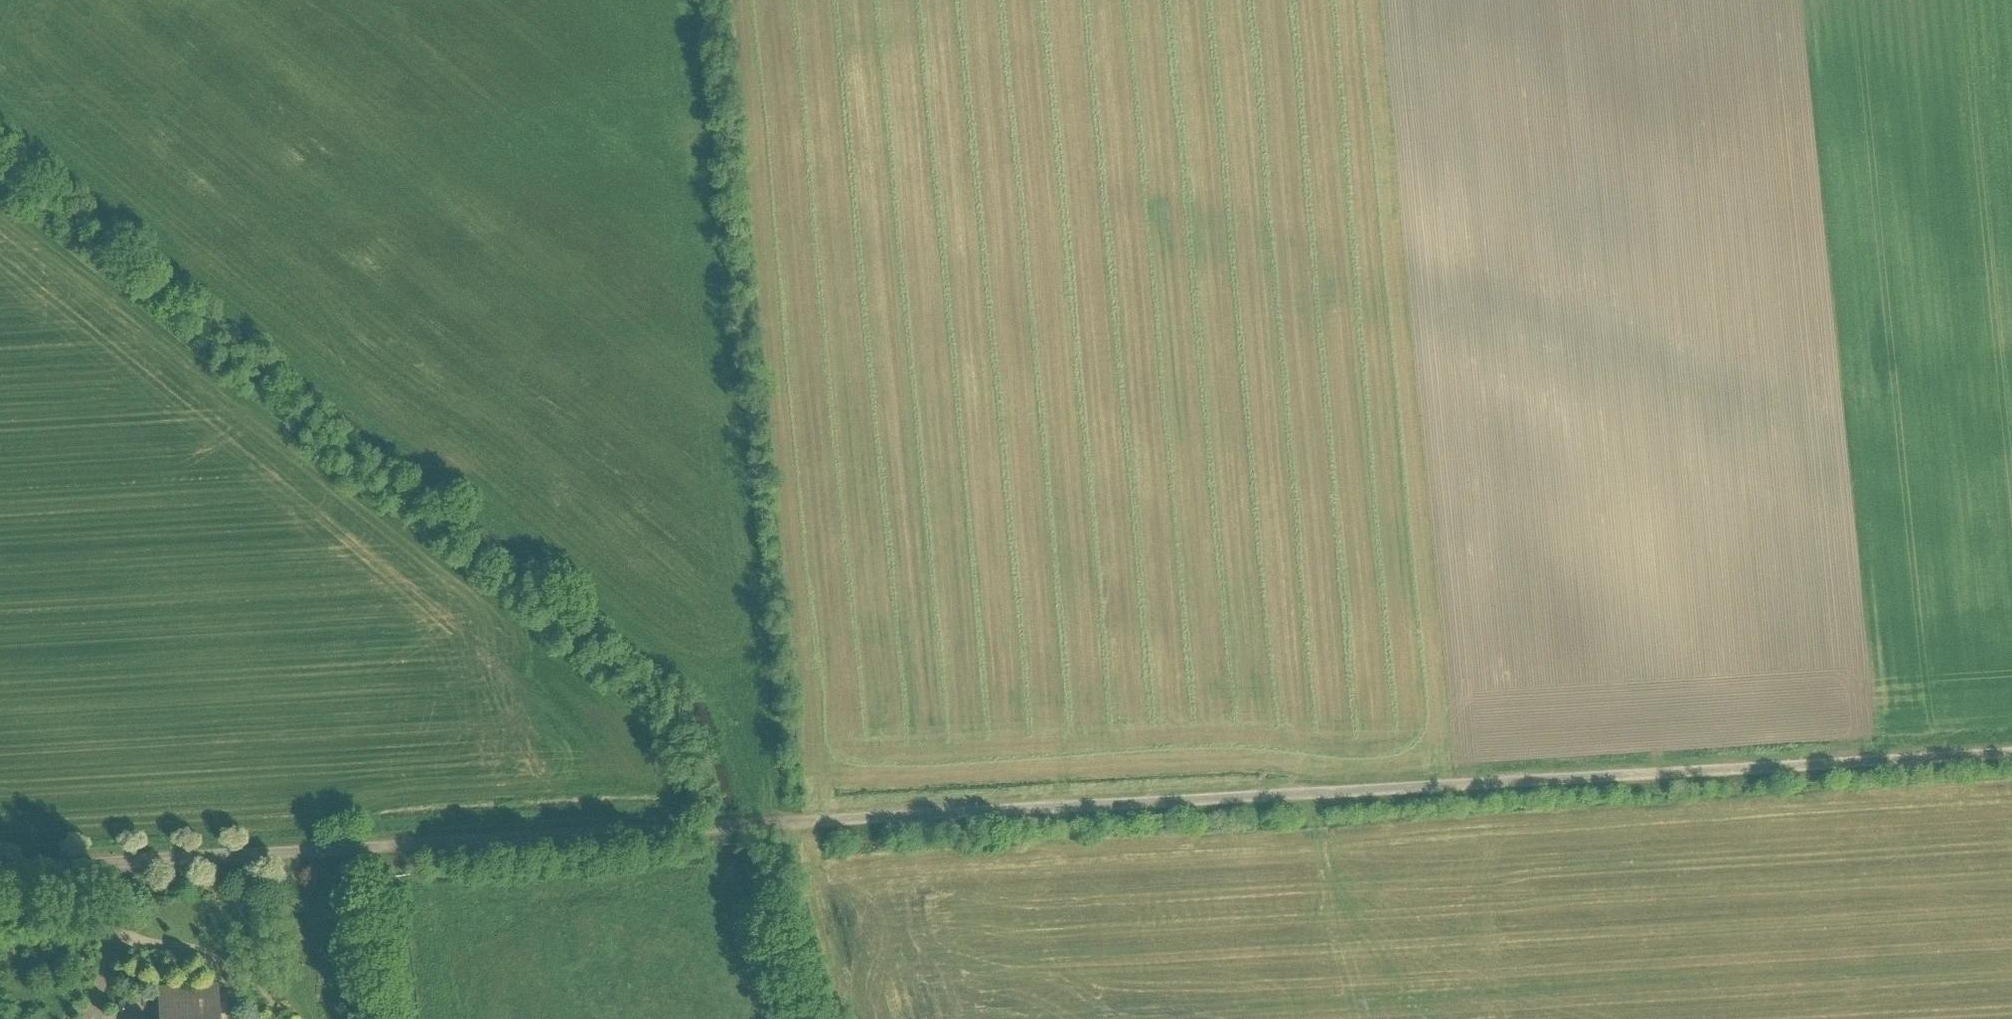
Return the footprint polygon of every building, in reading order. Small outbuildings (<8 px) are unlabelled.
[(160,982),(162,1018),(217,1018),(214,979),(160,982)]
